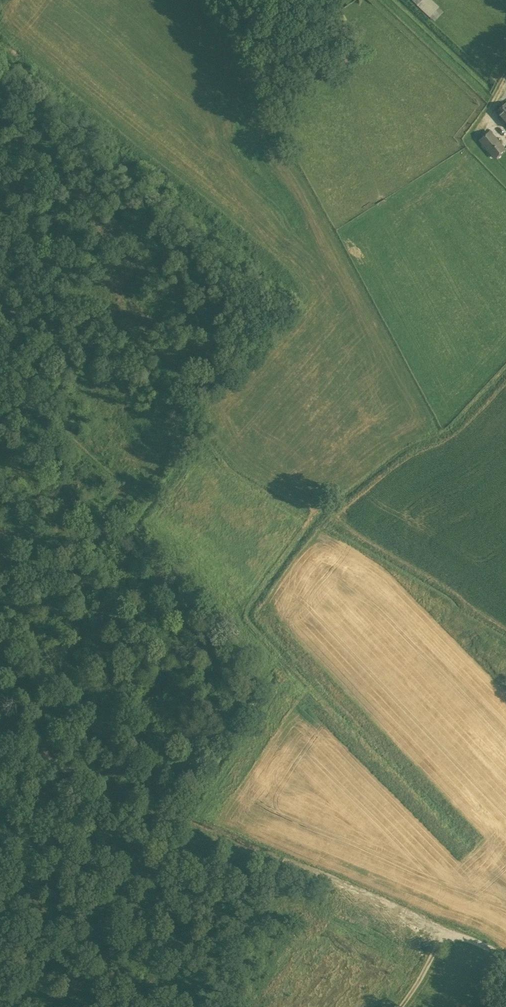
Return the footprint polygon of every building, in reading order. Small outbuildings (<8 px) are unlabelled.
[(505,123),(505,103),(496,112),(505,123)] [(490,132),(480,140),(495,157),(505,149),(490,132)]
